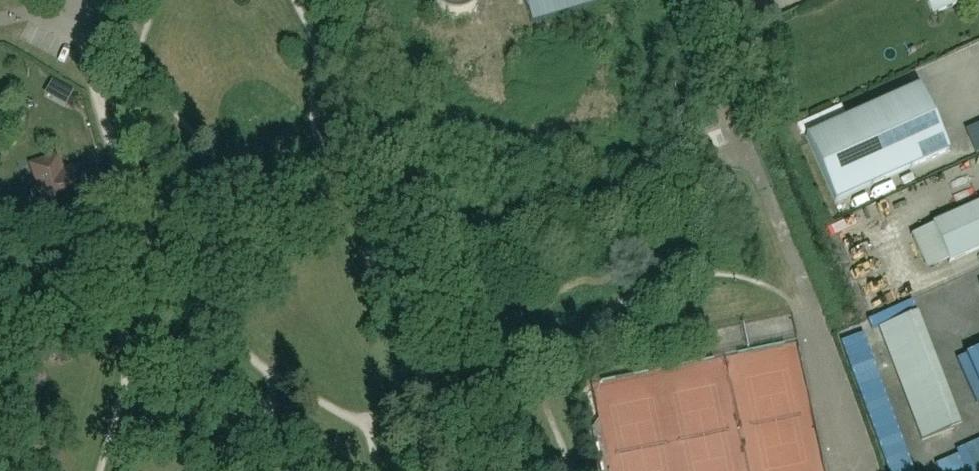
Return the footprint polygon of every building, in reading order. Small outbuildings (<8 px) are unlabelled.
[(439,16),(446,20),(454,21),(461,20),(468,16),(474,10),(477,4),(478,0),(429,0),(430,4),(433,10),(439,16)] [(603,2),(602,0),(525,0),(532,23),(603,2)] [(933,15),(967,0),(926,0),(933,15)] [(920,86),(806,137),(835,202),(949,151),(920,86)] [(58,157),(36,165),(40,179),(38,180),(49,214),(98,198),(87,165),(63,172),(58,157)] [(933,224),(950,262),(978,249),(978,203),(933,224)] [(919,338),(910,315),(879,327),(888,350),(919,338)]
